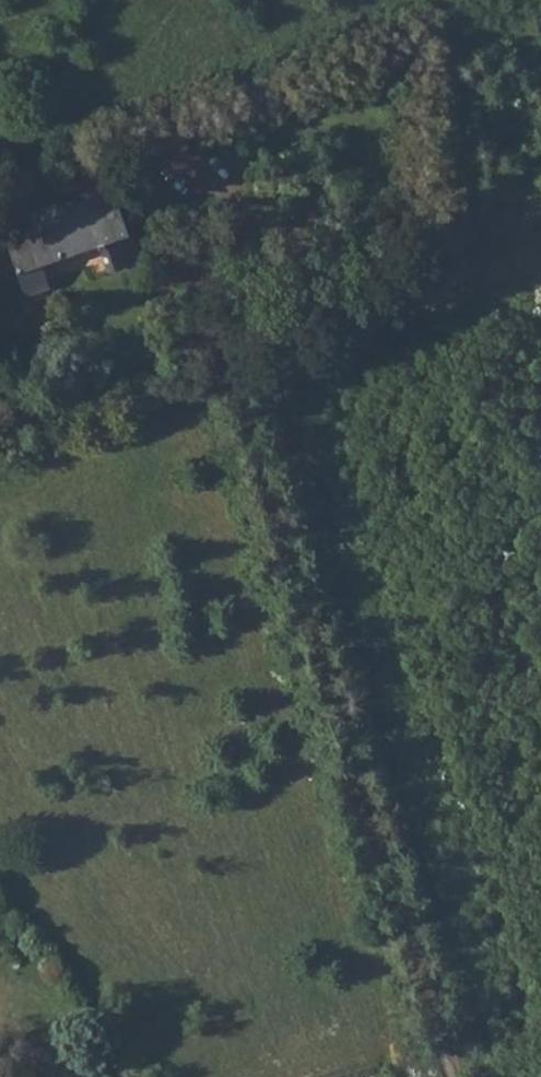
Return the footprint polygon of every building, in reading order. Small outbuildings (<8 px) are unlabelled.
[(110,186),(25,215),(41,262),(100,241),(110,270),(138,260),(133,243),(130,244),(110,186)] [(0,224),(0,226),(23,294),(49,285),(41,262),(25,215),(0,224)]
